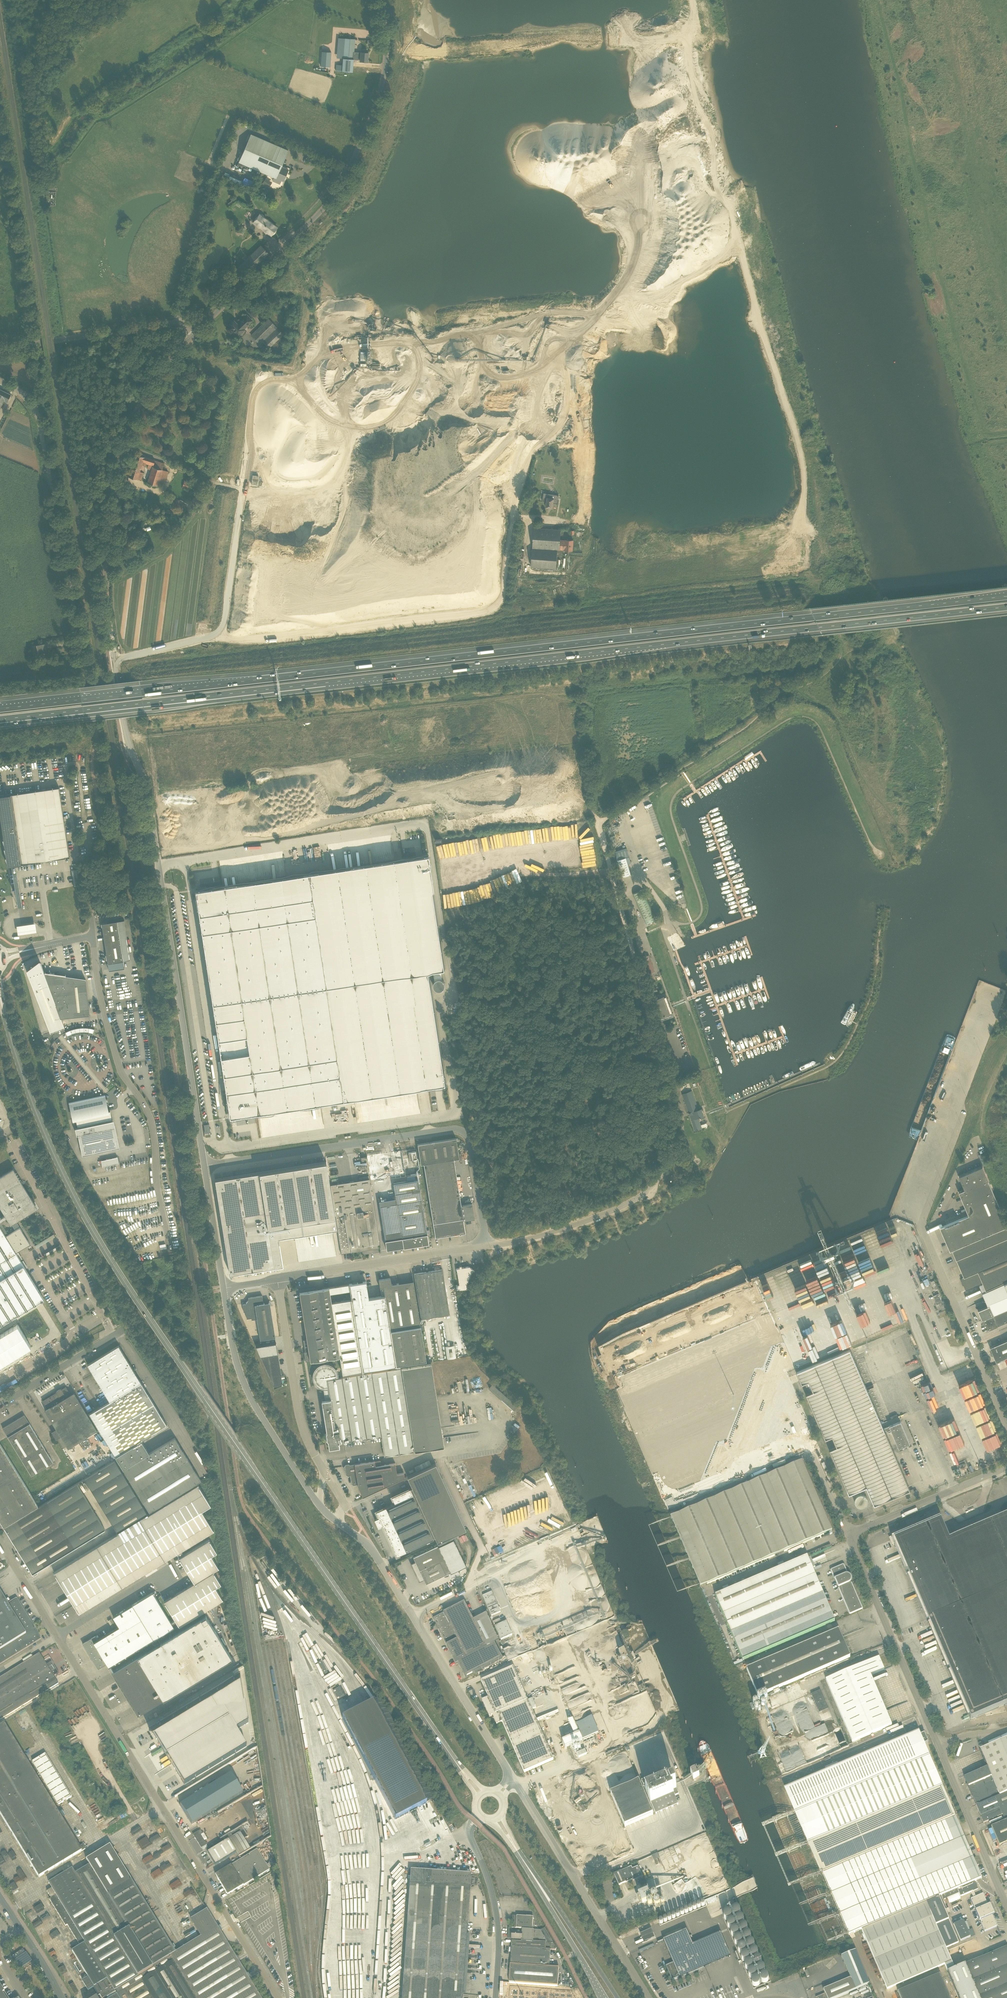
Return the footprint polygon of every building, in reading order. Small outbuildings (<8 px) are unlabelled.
[(354,52),(355,39),(345,38),(344,57),(343,57),(342,64),(336,64),(336,70),(352,71),(353,59),(360,60),(360,61),(368,61),(368,53),(361,52),(354,52)] [(322,51),(321,66),(330,67),(331,52),(322,51)] [(276,164),(281,166),(288,150),(251,134),(239,162),(271,176),(276,164)] [(276,164),(271,176),(274,178),(273,181),(280,184),(281,180),(283,181),(288,169),(281,166),(276,164)] [(277,227),(258,213),(252,221),(271,235),(277,227)] [(242,280),(269,254),(269,253),(261,245),(234,272),(242,280)] [(232,329),(233,329),(238,335),(243,330),(252,320),(247,315),(239,322),(240,323),(238,325),(234,321),(230,325),(230,324),(229,325),(233,328),(232,329)] [(263,341),(269,348),(284,334),(268,318),(250,335),(259,344),(263,341)] [(11,394),(0,389),(0,410),(5,401),(7,402),(11,395),(11,394)] [(143,473),(140,472),(142,465),(145,466),(146,463),(148,464),(147,469),(151,470),(147,482),(152,484),(163,487),(168,471),(162,470),(164,463),(155,460),(135,454),(128,476),(141,480),(143,473)] [(192,482),(184,480),(182,487),(190,489),(192,482)] [(557,507),(559,495),(544,492),(542,501),(546,502),(546,506),(552,508),(553,506),(557,507)] [(560,541),(561,529),(534,527),(531,566),(556,568),(557,549),(560,549),(560,548),(565,548),(564,550),(573,550),(573,540),(565,539),(565,541),(560,541)] [(882,602),(882,603),(892,624),(894,626),(894,627),(895,627),(896,627),(896,626),(896,625),(886,601),(885,600),(884,600),(884,599),(883,599),(882,600),(882,601),(882,602)] [(32,645),(34,654),(47,652),(45,643),(32,645)] [(11,794),(0,796),(0,810),(8,866),(14,865),(23,863),(59,858),(69,857),(59,787),(11,794)] [(428,855),(195,890),(230,1117),(446,1084),(429,971),(445,969),(428,855)] [(632,880),(627,864),(619,866),(624,883),(632,880)] [(124,920),(117,921),(102,923),(108,963),(123,961),(120,939),(127,937),(124,920)] [(35,922),(17,924),(18,933),(37,930),(35,922)] [(650,972),(654,970),(649,955),(644,957),(650,972)] [(29,973),(28,971),(50,1032),(64,1027),(61,1017),(89,1014),(86,979),(66,981),(65,976),(45,973),(41,963),(41,964),(42,968),(29,973)] [(442,971),(434,972),(435,983),(443,982),(442,971)] [(698,1109),(696,1103),(692,1090),(683,1093),(695,1130),(702,1128),(698,1117),(704,1115),(701,1108),(698,1109)] [(82,1156),(119,1148),(113,1120),(112,1120),(110,1110),(108,1111),(106,1103),(108,1102),(107,1098),(105,1099),(105,1096),(70,1103),(73,1119),(76,1118),(78,1127),(75,1128),(76,1134),(78,1134),(82,1156)] [(463,1220),(474,1218),(472,1203),(461,1205),(454,1159),(459,1158),(456,1138),(418,1144),(421,1164),(424,1163),(435,1238),(465,1233),(463,1220)] [(380,1153),(367,1155),(371,1180),(371,1185),(406,1180),(405,1175),(402,1150),(380,1153)] [(416,1151),(408,1152),(410,1161),(417,1159),(416,1151)] [(119,1163),(117,1157),(101,1160),(103,1166),(119,1163)] [(326,1161),(215,1179),(230,1273),(283,1265),(278,1237),(337,1228),(341,1253),(350,1252),(362,1250),(362,1251),(363,1254),(368,1253),(379,1251),(378,1243),(379,1243),(369,1179),(344,1182),(340,1183),(331,1184),(330,1185),(326,1161)] [(989,1181),(982,1166),(959,1176),(965,1189),(959,1192),(969,1215),(940,1227),(945,1238),(947,1243),(950,1251),(952,1250),(1006,1226),(1006,1225),(989,1181)] [(44,1298),(16,1252),(30,1244),(20,1227),(8,1234),(2,1224),(3,1219),(7,1217),(11,1223),(37,1208),(20,1181),(13,1169),(0,1177),(0,1205),(6,1215),(0,1218),(0,1325),(44,1298)] [(403,1247),(429,1243),(418,1179),(393,1183),(396,1198),(379,1201),(387,1249),(403,1246),(403,1247)] [(954,1253),(957,1262),(964,1277),(961,1279),(966,1290),(983,1283),(986,1290),(1006,1281),(1006,1226),(952,1250),(954,1253)] [(459,1268),(456,1268),(459,1284),(455,1285),(456,1290),(467,1289),(466,1283),(467,1283),(470,1274),(474,1270),(469,1266),(462,1267),(462,1266),(461,1266),(459,1266),(459,1267),(459,1268)] [(449,1314),(442,1269),(432,1270),(428,1271),(428,1269),(426,1269),(426,1271),(414,1273),(421,1318),(449,1314)] [(369,1298),(366,1281),(349,1284),(351,1298),(362,1370),(420,1361),(421,1363),(426,1363),(424,1348),(421,1329),(421,1325),(420,1325),(414,1286),(406,1287),(392,1289),(390,1277),(379,1279),(381,1296),(369,1298)] [(927,1278),(920,1281),(923,1286),(930,1283),(927,1278)] [(982,1293),(985,1299),(988,1306),(980,1310),(984,1319),(1006,1309),(1006,1282),(982,1293)] [(329,1287),(299,1291),(303,1317),(309,1351),(307,1351),(304,1351),(305,1361),(311,1360),(324,1358),(340,1356),(331,1301),(330,1293),(329,1287)] [(890,1311),(900,1308),(895,1293),(891,1294),(892,1297),(887,1299),(890,1311)] [(937,1304),(942,1301),(939,1293),(933,1296),(937,1304)] [(257,1318),(260,1339),(275,1337),(270,1302),(263,1303),(262,1295),(248,1297),(248,1299),(248,1300),(247,1300),(249,1301),(247,1303),(246,1302),(245,1302),(246,1303),(242,1304),(244,1311),(246,1311),(247,1318),(251,1317),(252,1319),(257,1318)] [(331,1301),(340,1356),(342,1371),(342,1373),(343,1373),(362,1370),(351,1298),(331,1301)] [(988,1330),(1006,1322),(1006,1309),(984,1319),(983,1319),(988,1330)] [(30,1346),(17,1324),(0,1335),(0,1364),(30,1346)] [(992,1346),(990,1347),(993,1353),(991,1353),(992,1356),(993,1355),(996,1361),(1006,1357),(1006,1340),(992,1346)] [(277,1351),(276,1343),(255,1345),(259,1354),(261,1358),(271,1380),(274,1387),(275,1386),(277,1386),(278,1386),(279,1385),(280,1385),(280,1384),(281,1383),(283,1383),(282,1379),(278,1351),(277,1351)] [(167,1424),(119,1345),(87,1364),(93,1373),(110,1401),(89,1413),(115,1456),(123,1468),(149,1511),(201,1480),(175,1437),(149,1453),(141,1440),(167,1424)] [(455,1345),(446,1345),(447,1358),(456,1357),(455,1345)] [(850,1350),(849,1348),(797,1371),(802,1383),(809,1381),(813,1391),(807,1394),(826,1439),(833,1436),(834,1439),(833,1441),(833,1443),(836,1443),(837,1446),(830,1449),(835,1461),(849,1494),(867,1486),(874,1505),(910,1490),(895,1454),(884,1430),(886,1430),(887,1430),(888,1433),(892,1431),(899,1448),(910,1443),(901,1421),(883,1428),(881,1423),(850,1350)] [(343,1377),(337,1378),(329,1387),(339,1443),(344,1442),(380,1436),(381,1436),(383,1446),(384,1456),(445,1446),(444,1442),(443,1438),(442,1427),(437,1395),(432,1363),(400,1368),(400,1367),(395,1367),(396,1369),(343,1377)] [(970,1364),(958,1369),(963,1380),(974,1376),(970,1364)] [(339,1447),(339,1443),(329,1387),(337,1378),(337,1376),(337,1375),(337,1374),(336,1373),(336,1372),(336,1371),(335,1370),(334,1369),(333,1368),(332,1367),(331,1366),(330,1366),(329,1365),(328,1365),(327,1365),(326,1365),(325,1365),(324,1365),(323,1365),(322,1365),(321,1366),(320,1366),(319,1367),(318,1367),(317,1368),(316,1369),(316,1370),(315,1371),(315,1372),(314,1373),(314,1375),(314,1376),(314,1377),(314,1378),(314,1379),(315,1380),(315,1381),(316,1383),(317,1383),(317,1384),(316,1386),(319,1388),(320,1386),(321,1387),(322,1387),(323,1387),(324,1388),(326,1400),(323,1400),(329,1436),(331,1448),(339,1447)] [(956,1385),(960,1397),(979,1390),(975,1378),(956,1385)] [(489,1387),(514,1410),(518,1406),(493,1383),(489,1387)] [(45,1410),(56,1429),(54,1430),(51,1432),(56,1439),(58,1438),(61,1436),(68,1448),(97,1430),(74,1392),(70,1394),(66,1387),(62,1389),(61,1388),(56,1391),(57,1393),(54,1395),(53,1394),(43,1401),(47,1408),(45,1410)] [(980,1391),(972,1395),(976,1406),(985,1403),(980,1391)] [(943,1392),(927,1398),(936,1423),(952,1417),(948,1404),(947,1405),(943,1392)] [(53,1462),(42,1444),(24,1414),(2,1428),(31,1475),(53,1462)] [(981,1422),(985,1434),(996,1429),(992,1418),(981,1422)] [(943,1437),(949,1434),(944,1423),(939,1425),(943,1437)] [(791,1427),(780,1432),(782,1438),(793,1433),(791,1427)] [(984,1449),(1002,1444),(999,1432),(980,1437),(984,1449)] [(4,1526),(38,1505),(0,1443),(0,1520),(4,1526)] [(953,1449),(949,1451),(954,1462),(958,1460),(953,1449)] [(972,1457),(966,1459),(972,1470),(977,1468),(972,1457)] [(148,1515),(140,1502),(114,1460),(84,1478),(102,1507),(117,1532),(118,1533),(148,1515)] [(361,1493),(363,1496),(373,1492),(405,1477),(404,1472),(397,1473),(396,1469),(395,1462),(381,1465),(380,1460),(373,1461),(347,1465),(346,1465),(345,1467),(346,1474),(348,1475),(350,1475),(351,1483),(353,1485),(358,1484),(358,1486),(361,1493)] [(803,1463),(802,1463),(798,1464),(797,1462),(793,1464),(794,1466),(671,1519),(681,1541),(690,1562),(701,1587),(832,1532),(803,1463)] [(412,1488),(410,1488),(391,1497),(394,1503),(387,1506),(382,1508),(381,1509),(376,1511),(379,1517),(374,1519),(378,1527),(383,1525),(397,1555),(407,1550),(433,1538),(435,1537),(437,1542),(466,1528),(437,1467),(435,1463),(407,1476),(410,1483),(412,1488)] [(4,1527),(5,1528),(34,1575),(38,1573),(37,1572),(38,1572),(38,1570),(41,1568),(48,1563),(105,1528),(94,1511),(77,1483),(4,1527)] [(79,1612),(103,1598),(180,1551),(214,1530),(202,1510),(211,1504),(198,1484),(148,1515),(118,1533),(117,1532),(54,1572),(75,1605),(79,1612)] [(863,1495),(861,1494),(859,1495),(857,1496),(856,1497),(855,1499),(855,1501),(855,1503),(856,1505),(858,1506),(860,1507),(862,1507),(864,1506),(866,1505),(867,1503),(867,1501),(867,1499),(867,1497),(865,1496),(863,1495)] [(928,1620),(1006,1586),(1006,1516),(949,1540),(940,1519),(897,1537),(898,1539),(894,1541),(896,1544),(894,1545),(906,1573),(908,1572),(928,1620)] [(413,1557),(420,1570),(418,1571),(422,1580),(426,1578),(427,1582),(425,1583),(426,1583),(450,1571),(452,1575),(450,1576),(450,1577),(459,1573),(457,1568),(466,1564),(453,1537),(413,1557)] [(164,1601),(167,1605),(179,1626),(219,1601),(223,1599),(215,1587),(221,1583),(213,1571),(219,1567),(211,1555),(217,1552),(209,1539),(179,1557),(194,1582),(164,1601)] [(807,1557),(785,1567),(784,1565),(779,1567),(779,1569),(729,1590),(729,1589),(723,1591),(724,1593),(716,1596),(715,1597),(716,1597),(743,1661),(835,1622),(835,1621),(831,1613),(814,1572),(822,1568),(821,1566),(815,1568),(812,1560),(811,1557),(808,1558),(807,1557)] [(848,1576),(848,1575),(843,1566),(840,1567),(831,1571),(836,1582),(850,1614),(853,1613),(857,1611),(862,1609),(850,1581),(849,1581),(850,1580),(850,1579),(850,1578),(849,1577),(848,1577),(848,1576)] [(928,1620),(971,1720),(1006,1704),(1006,1586),(928,1620)] [(17,1599),(16,1599),(7,1604),(0,1592),(0,1665),(31,1646),(41,1639),(35,1629),(35,1628),(17,1599)] [(109,1667),(144,1645),(154,1639),(157,1637),(174,1627),(160,1604),(153,1592),(135,1602),(121,1611),(113,1616),(119,1626),(94,1642),(91,1637),(82,1643),(98,1668),(107,1663),(109,1667)] [(492,1592),(483,1596),(492,1616),(501,1612),(492,1592)] [(462,1670),(466,1678),(477,1672),(503,1659),(495,1644),(488,1648),(475,1622),(465,1603),(446,1612),(433,1619),(438,1628),(439,1630),(456,1664),(458,1663),(461,1668),(462,1670)] [(144,1645),(147,1650),(137,1656),(163,1699),(232,1657),(206,1615),(160,1642),(157,1637),(154,1639),(144,1645)] [(486,1616),(475,1622),(488,1648),(495,1644),(498,1642),(486,1616)] [(507,1622),(495,1627),(501,1640),(512,1635),(507,1622)] [(850,1658),(850,1657),(842,1638),(839,1630),(838,1630),(746,1669),(758,1697),(850,1658)] [(627,1651),(621,1653),(623,1660),(629,1658),(627,1651)] [(59,1684),(54,1676),(59,1673),(52,1662),(47,1665),(40,1653),(0,1678),(0,1720),(59,1684)] [(137,1656),(112,1672),(138,1715),(163,1699),(137,1656)] [(884,1670),(879,1658),(826,1680),(852,1742),(892,1726),(870,1676),(884,1670)] [(489,1698),(482,1701),(489,1717),(493,1716),(497,1725),(502,1722),(524,1773),(554,1760),(536,1719),(532,1710),(536,1708),(532,1699),(528,1701),(514,1668),(482,1681),(489,1698)] [(236,1731),(248,1724),(240,1671),(157,1722),(149,1727),(184,1785),(247,1747),(236,1731)] [(620,1702),(652,1701),(640,1675),(637,1675),(635,1676),(634,1676),(631,1678),(631,1683),(628,1684),(627,1684),(618,1688),(618,1690),(620,1695),(625,1692),(627,1692),(631,1690),(632,1693),(632,1696),(620,1702)] [(828,1709),(820,1690),(811,1694),(819,1713),(828,1709)] [(363,1708),(342,1719),(395,1820),(426,1803),(373,1702),(366,1706),(363,1708)] [(815,1728),(808,1710),(796,1714),(801,1726),(803,1725),(804,1728),(803,1729),(804,1732),(815,1728)] [(593,1716),(576,1723),(582,1740),(600,1733),(593,1716)] [(0,1727),(0,1814),(39,1878),(82,1852),(82,1851),(85,1849),(82,1845),(79,1847),(70,1832),(62,1819),(4,1724),(0,1727)] [(979,1865),(977,1860),(976,1858),(973,1859),(939,1778),(930,1758),(924,1744),(928,1742),(924,1733),(920,1735),(919,1732),(794,1785),(786,1789),(797,1814),(810,1845),(823,1874),(832,1896),(840,1916),(849,1935),(852,1934),(857,1932),(862,1930),(887,1989),(945,1965),(948,1972),(955,1969),(946,1948),(959,1942),(945,1910),(947,1909),(941,1896),(942,1895),(946,1904),(961,1898),(962,1901),(973,1896),(974,1898),(971,1899),(985,1932),(997,1927),(992,1915),(994,1914),(990,1904),(988,1905),(983,1894),(976,1897),(975,1896),(980,1894),(976,1886),(975,1882),(979,1880),(982,1879),(976,1866),(979,1865)] [(980,1750),(988,1767),(964,1777),(976,1806),(1006,1792),(1006,1738),(985,1747),(984,1748),(983,1745),(979,1747),(980,1750)] [(45,1754),(32,1762),(59,1805),(71,1797),(45,1754)] [(651,1803),(656,1814),(678,1805),(675,1796),(679,1795),(673,1780),(669,1782),(664,1771),(641,1781),(646,1792),(651,1803)] [(694,1782),(698,1780),(700,1779),(697,1773),(691,1776),(694,1782)] [(180,1806),(192,1825),(196,1822),(243,1793),(231,1774),(180,1806)] [(653,1815),(639,1782),(611,1794),(625,1827),(653,1815)] [(976,1806),(984,1823),(985,1822),(1006,1813),(1006,1814),(1006,1792),(976,1806)] [(991,1826),(999,1846),(1006,1843),(1006,1819),(991,1826)] [(247,1844),(244,1839),(247,1837),(241,1827),(206,1849),(216,1866),(236,1853),(239,1857),(250,1850),(247,1844)] [(207,1845),(203,1840),(206,1838),(200,1830),(193,1835),(195,1838),(201,1848),(207,1845)] [(246,1975),(207,1910),(191,1919),(201,1937),(175,1953),(109,1845),(86,1859),(90,1865),(75,1874),(72,1869),(49,1883),(52,1889),(47,1892),(51,1898),(49,1900),(66,1926),(67,1925),(80,1946),(72,1951),(88,1977),(82,1981),(88,1991),(93,1987),(99,1996),(97,1997),(96,1997),(261,1997),(246,1975)] [(260,1854),(259,1852),(257,1850),(219,1872),(215,1875),(218,1879),(260,1854)] [(227,1895),(269,1870),(260,1854),(218,1879),(227,1895)] [(619,1885),(633,1879),(634,1881),(643,1877),(638,1866),(632,1869),(631,1866),(614,1874),(619,1885)] [(410,1870),(402,1997),(462,1997),(467,1935),(471,1874),(410,1870)] [(595,1889),(591,1882),(590,1881),(587,1882),(593,1891),(595,1889)] [(648,1893),(639,1897),(643,1906),(652,1902),(648,1893)] [(741,1910),(740,1908),(738,1907),(736,1907),(734,1908),(733,1910),(733,1912),(734,1914),(736,1915),(738,1915),(740,1914),(741,1912),(741,1910)] [(732,1914),(731,1912),(729,1911),(727,1911),(725,1912),(724,1914),(724,1916),(725,1918),(727,1919),(729,1919),(731,1918),(732,1916),(732,1914)] [(745,1919),(744,1917),(742,1916),(739,1916),(738,1917),(737,1919),(736,1921),(738,1923),(739,1924),(742,1924),(743,1923),(745,1921),(745,1919)] [(736,1923),(735,1921),(733,1920),(731,1920),(729,1921),(728,1923),(728,1925),(729,1927),(730,1928),(733,1928),(734,1927),(736,1925),(736,1923)] [(963,1921),(954,1925),(961,1941),(970,1937),(963,1921)] [(748,1927),(747,1925),(745,1924),(743,1924),(741,1925),(740,1927),(740,1929),(741,1931),(743,1932),(745,1932),(747,1931),(748,1929),(748,1927)] [(541,1930),(534,1930),(534,1942),(554,1943),(545,1928),(541,1930)] [(739,1931),(738,1929),(736,1928),(734,1928),(732,1929),(731,1931),(731,1933),(732,1935),(734,1936),(736,1936),(738,1935),(739,1933),(739,1931)] [(554,1943),(534,1942),(534,1930),(512,1929),(509,1929),(508,1939),(512,1939),(512,1947),(551,1950),(555,1950),(557,1949),(554,1943)] [(651,1929),(640,1934),(642,1939),(644,1942),(655,1938),(653,1934),(651,1929)] [(731,1956),(721,1933),(693,1945),(687,1930),(663,1940),(673,1963),(666,1966),(672,1980),(679,1977),(679,1978),(705,1967),(731,1956)] [(752,1935),(751,1934),(749,1932),(747,1932),(745,1933),(744,1935),(744,1937),(745,1939),(747,1940),(749,1940),(751,1939),(752,1938),(752,1935)] [(743,1939),(742,1937),(740,1936),(738,1936),(736,1937),(735,1939),(735,1941),(736,1943),(738,1944),(740,1944),(742,1943),(743,1941),(743,1939)] [(755,1944),(754,1942),(752,1941),(750,1941),(748,1942),(747,1944),(747,1946),(748,1948),(750,1949),(752,1949),(754,1948),(755,1946),(755,1944)] [(746,1948),(745,1946),(743,1945),(741,1945),(739,1946),(738,1947),(738,1950),(739,1951),(741,1953),(743,1953),(745,1952),(746,1950),(746,1948)] [(512,1947),(509,1983),(558,1986),(559,1968),(549,1968),(551,1950),(512,1947)] [(1006,1947),(948,1972),(950,1977),(959,1997),(1006,1997),(1006,1947)] [(12,1957),(16,1962),(18,1966),(29,1959),(27,1955),(23,1949),(12,1957)] [(759,1952),(758,1950),(756,1949),(754,1949),(752,1950),(751,1952),(751,1954),(752,1956),(753,1957),(756,1957),(757,1956),(759,1954),(759,1952)] [(824,1990),(826,1994),(817,1997),(816,1997),(836,1997),(870,1984),(868,1980),(856,1950),(842,1956),(852,1978),(824,1990)] [(750,1956),(749,1954),(747,1953),(745,1953),(743,1954),(742,1956),(742,1958),(743,1960),(744,1961),(747,1961),(749,1960),(750,1958),(750,1956)] [(762,1960),(761,1959),(759,1957),(757,1957),(755,1959),(754,1960),(754,1963),(755,1964),(757,1966),(759,1966),(761,1964),(762,1963),(762,1960)] [(753,1964),(752,1962),(750,1961),(748,1961),(746,1962),(745,1964),(745,1966),(746,1968),(748,1969),(750,1969),(752,1968),(753,1966),(753,1964)] [(766,1969),(764,1967),(763,1966),(760,1966),(759,1967),(757,1969),(757,1971),(759,1973),(760,1974),(763,1974),(764,1973),(766,1971),(766,1969)] [(757,1973),(756,1971),(754,1970),(752,1969),(750,1971),(749,1972),(748,1975),(750,1976),(751,1978),(754,1978),(755,1977),(757,1975),(757,1973)] [(769,1977),(768,1975),(766,1974),(764,1974),(762,1975),(761,1977),(761,1979),(762,1981),(764,1982),(766,1982),(768,1981),(769,1979),(769,1977)] [(942,1980),(940,1974),(898,1992),(900,1997),(950,1997),(942,1980)] [(760,1981),(759,1979),(757,1978),(755,1978),(753,1979),(752,1980),(752,1983),(753,1985),(755,1986),(757,1986),(759,1985),(760,1983),(760,1981)] [(354,1996),(367,1996),(366,1983),(353,1983),(354,1996)] [(509,1997),(576,1997),(572,1991),(573,1990),(512,1986),(509,1985),(509,1988),(509,1997)]
